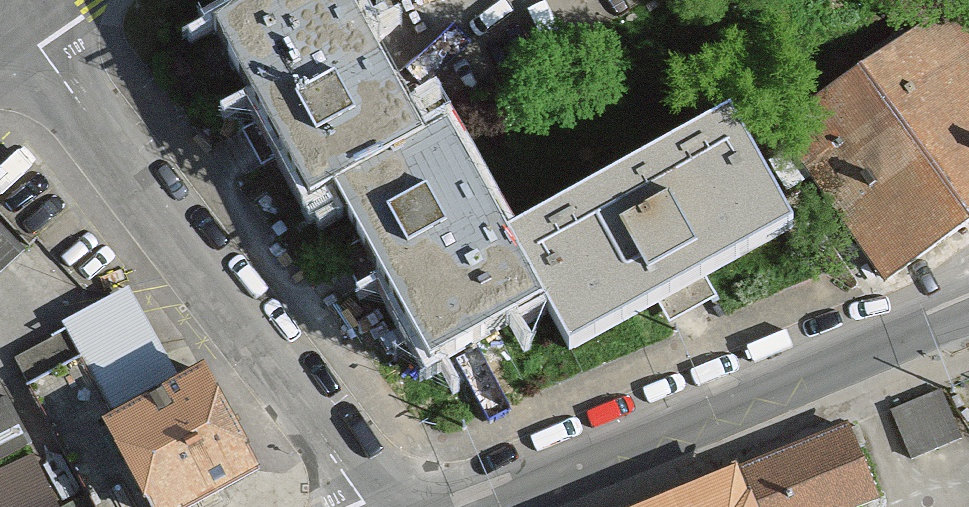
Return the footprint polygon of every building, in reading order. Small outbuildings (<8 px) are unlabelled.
[(432,145),(351,0),(271,0),(217,30),(317,209),(338,197),(432,145)] [(950,18),(778,142),(886,295),(968,238),(968,44),(950,18)] [(796,231),(731,113),(512,235),(555,313),(577,352),(796,231)] [(555,313),(512,235),(455,132),(432,145),(338,197),(439,378),(555,313)] [(16,363),(91,506),(144,506),(99,420),(177,380),(136,301),(16,363)] [(204,366),(177,380),(99,420),(144,506),(197,506),(260,474),(204,366)] [(957,437),(940,389),(887,407),(905,456),(957,437)] [(845,427),(735,469),(749,506),(870,506),(874,505),(845,427)] [(34,457),(0,472),(0,506),(57,506),(34,457)] [(735,469),(641,506),(749,506),(735,469)]
